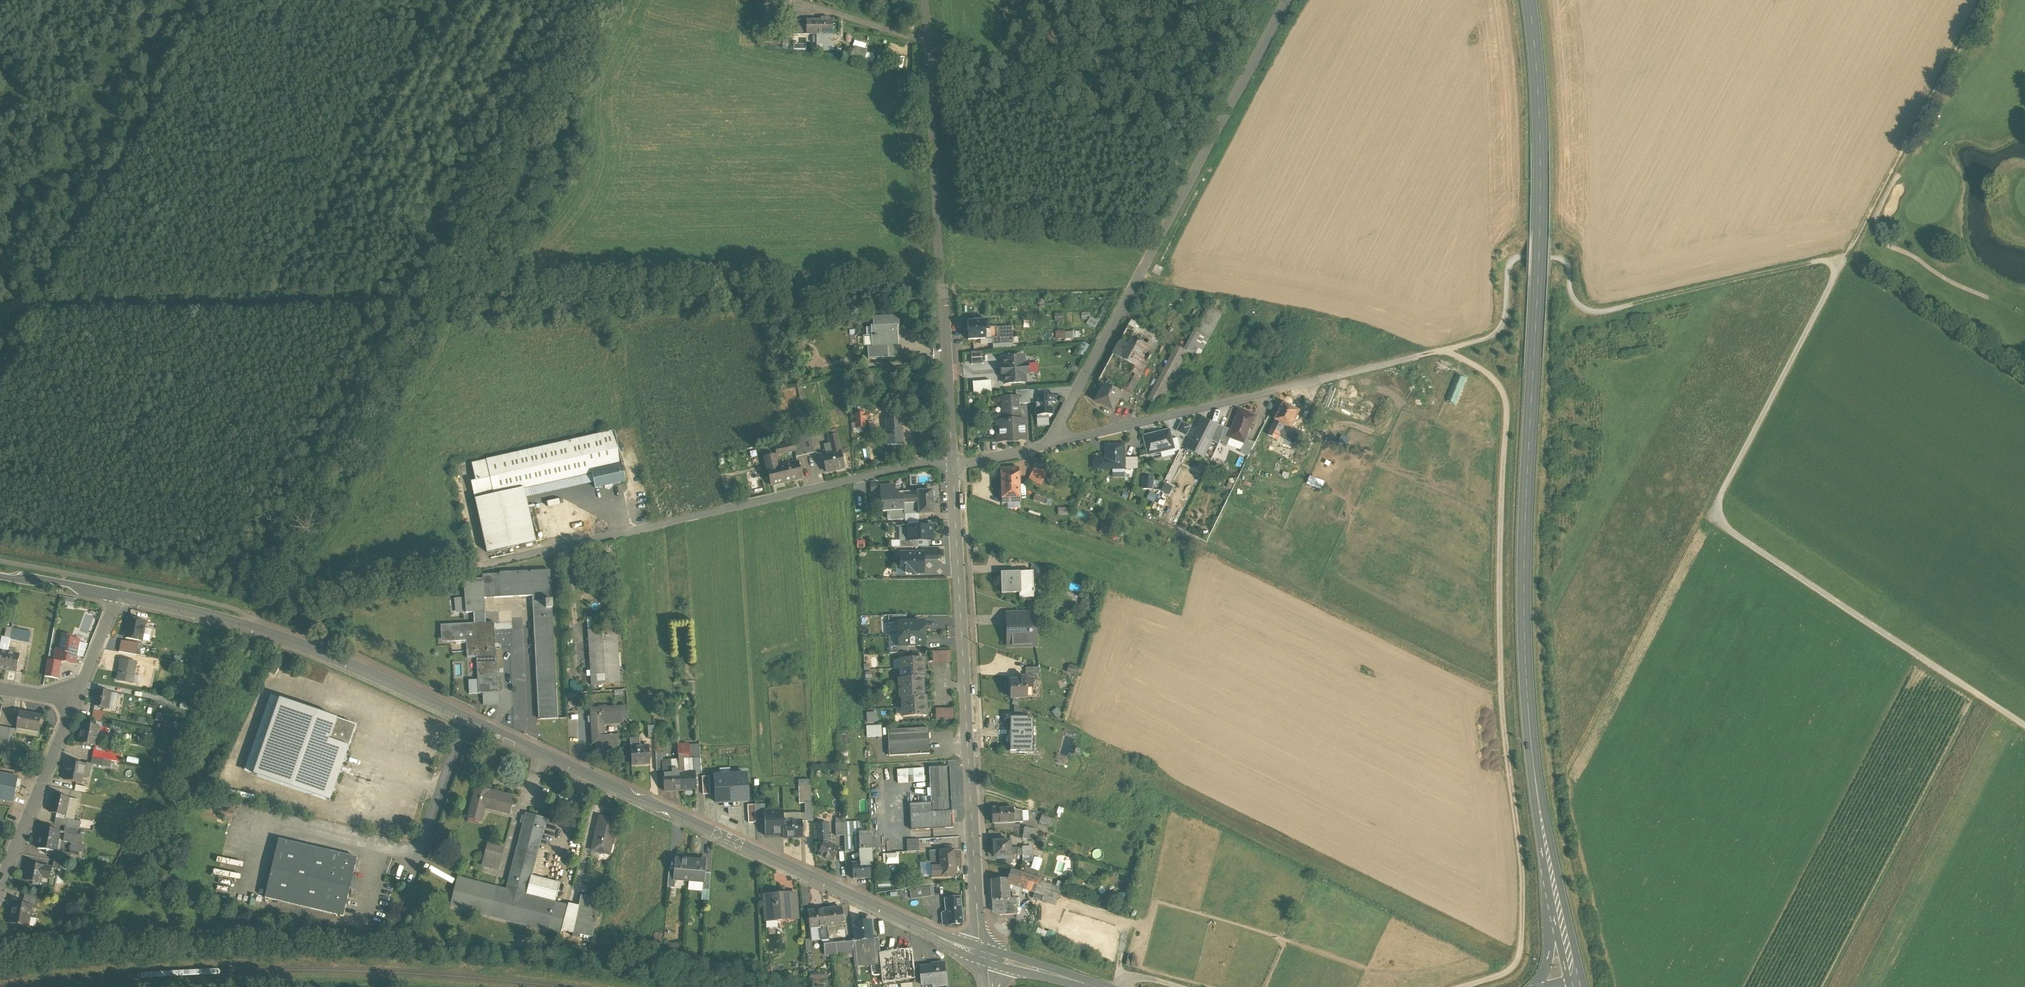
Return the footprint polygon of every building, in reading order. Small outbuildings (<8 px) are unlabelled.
[(829,20),(829,18),(821,18),(821,20),(816,20),(816,35),(832,35),(832,20),(829,20)] [(816,20),(806,20),(806,35),(816,35),(816,20)] [(853,59),(872,63),(874,53),(867,52),(867,49),(856,46),(853,59)] [(1197,333),(1209,339),(1223,311),(1211,305),(1197,333)] [(898,316),(872,318),(873,327),(870,327),(871,347),(887,346),(898,345),(897,327),(898,326),(898,316)] [(988,321),(967,322),(968,340),(986,339),(985,331),(988,331),(988,328),(988,321)] [(1132,322),(1128,330),(1136,334),(1140,328),(1140,327),(1132,322)] [(1010,327),(988,328),(988,331),(985,331),(986,339),(992,339),(992,344),(1003,344),(1004,350),(1010,349),(1010,348),(1010,338),(1010,327)] [(1136,334),(1128,330),(1099,382),(1107,386),(1122,394),(1120,398),(1127,401),(1161,339),(1140,328),(1136,334)] [(1188,352),(1199,358),(1209,339),(1197,333),(1195,331),(1185,351),(1188,352)] [(1018,338),(1010,338),(1010,348),(1019,347),(1018,338)] [(887,346),(871,347),(867,347),(868,360),(888,358),(887,346)] [(1185,351),(1178,347),(1174,355),(1184,360),(1188,352),(1185,351)] [(983,352),(971,353),(972,365),(984,364),(983,352)] [(1003,356),(1004,384),(1025,383),(1023,355),(1003,356)] [(1174,355),(1163,375),(1173,380),(1184,360),(1174,355)] [(1173,380),(1163,375),(1158,384),(1168,390),(1173,380)] [(991,381),(973,382),(974,394),(992,393),(991,381)] [(1168,390),(1158,384),(1153,393),(1163,399),(1168,390)] [(1107,386),(1098,402),(1113,411),(1120,398),(1122,394),(1107,386)] [(1029,390),(1016,391),(1016,398),(1018,398),(1018,404),(1029,403),(1029,390)] [(1163,399),(1153,393),(1149,401),(1159,406),(1163,399)] [(1054,396),(1035,397),(1036,416),(1049,415),(1052,415),(1052,402),(1054,402),(1054,396)] [(1016,398),(1003,399),(1003,410),(1005,410),(1005,416),(1003,416),(1004,422),(996,422),(997,442),(1009,441),(1009,442),(1019,441),(1019,440),(1026,440),(1025,420),(1020,420),(1020,415),(1019,415),(1018,404),(1018,398),(1016,398)] [(1340,407),(1359,413),(1362,406),(1342,399),(1340,407)] [(1292,428),(1300,411),(1284,404),(1269,436),(1278,440),(1285,425),(1292,428)] [(1233,430),(1230,438),(1245,443),(1246,440),(1255,417),(1240,411),(1233,430)] [(855,427),(866,427),(866,412),(855,412),(855,427)] [(1181,419),(1177,428),(1186,433),(1190,424),(1181,419)] [(1218,427),(1203,419),(1188,449),(1204,456),(1212,441),(1219,427),(1218,427)] [(897,420),(885,421),(887,446),(901,446),(901,438),(902,437),(901,430),(900,430),(899,420),(897,420)] [(1225,428),(1219,425),(1218,427),(1219,427),(1212,441),(1219,445),(1220,442),(1225,428)] [(1292,428),(1285,425),(1278,440),(1292,448),(1300,432),(1292,428)] [(1233,430),(1225,428),(1220,442),(1228,444),(1230,438),(1233,430)] [(1145,437),(1150,455),(1174,449),(1172,440),(1170,431),(1145,437)] [(614,432),(473,464),(480,498),(524,488),(592,473),(595,488),(625,481),(614,432)] [(836,434),(827,436),(829,446),(831,454),(839,452),(836,434)] [(809,435),(802,436),(803,442),(806,455),(813,453),(809,435)] [(1178,439),(1172,440),(1174,449),(1175,452),(1181,450),(1178,439)] [(1255,443),(1246,440),(1245,443),(1241,452),(1249,456),(1255,443)] [(803,442),(793,444),(795,451),(794,451),(796,457),(806,455),(803,442)] [(793,443),(775,448),(776,455),(794,451),(795,451),(793,444),(793,443)] [(1124,458),(1124,446),(1107,447),(1107,460),(1095,460),(1096,469),(1113,469),(1125,469),(1124,458)] [(826,455),(822,456),(825,472),(843,468),(840,452),(831,454),(826,455)] [(774,455),(764,457),(771,486),(801,478),(797,461),(777,466),(774,455)] [(1045,472),(1033,467),(1030,473),(1042,478),(1045,472)] [(1018,469),(1001,469),(1002,504),(1019,503),(1018,469)] [(1125,477),(1125,469),(1113,469),(1113,477),(1125,477)] [(1042,478),(1030,473),(1028,478),(1039,483),(1042,478)] [(1154,478),(1145,478),(1144,489),(1153,490),(1154,478)] [(1162,491),(1171,493),(1173,486),(1165,484),(1162,491)] [(893,486),(880,487),(880,494),(883,494),(893,493),(893,492),(893,486)] [(480,498),(475,499),(486,552),(536,541),(524,488),(480,498)] [(931,491),(917,492),(917,497),(917,504),(932,503),(932,498),(931,491)] [(893,493),(883,494),(884,504),(881,504),(881,512),(903,510),(903,504),(903,498),(903,497),(897,497),(896,492),(893,492),(893,493)] [(1034,500),(1046,503),(1047,497),(1035,494),(1034,500)] [(1266,498),(1263,505),(1281,513),(1285,506),(1266,498)] [(932,503),(917,504),(918,515),(933,514),(932,507),(933,507),(932,503)] [(931,527),(907,527),(907,529),(907,540),(907,541),(917,541),(931,541),(931,527)] [(936,547),(922,548),(922,554),(922,560),(923,560),(936,560),(936,547)] [(922,554),(901,554),(901,567),(905,567),(905,573),(923,573),(923,560),(922,560),(922,554)] [(1021,560),(1011,557),(1011,565),(1021,565),(1021,560)] [(549,570),(499,573),(499,574),(493,575),(494,598),(533,596),(538,690),(540,719),(558,718),(557,689),(556,689),(549,570)] [(1022,572),(1017,572),(1002,573),(999,573),(1000,593),(1003,593),(1017,592),(1017,598),(1022,598),(1031,598),(1032,598),(1031,592),(1032,592),(1032,590),(1031,590),(1031,571),(1022,572)] [(484,598),(494,598),(493,575),(483,575),(483,579),(464,580),(466,613),(473,612),(485,612),(484,598)] [(485,612),(473,612),(474,623),(485,623),(485,612)] [(1033,612),(1020,612),(1020,623),(1011,623),(1011,624),(1007,624),(1007,623),(1006,623),(1006,645),(1029,645),(1029,633),(1031,633),(1031,630),(1029,630),(1029,624),(1034,624),(1033,612)] [(1020,612),(1006,613),(1006,623),(1007,623),(1007,624),(1011,624),(1011,623),(1020,623),(1020,612)] [(130,619),(126,638),(143,641),(146,622),(130,619)] [(906,622),(898,623),(898,635),(925,634),(925,627),(922,627),(922,621),(906,622)] [(485,623),(474,623),(474,636),(494,635),(493,622),(485,623)] [(474,623),(440,625),(441,642),(452,642),(456,644),(466,644),(466,637),(474,636),(474,623)] [(616,628),(587,630),(591,686),(620,684),(616,628)] [(31,632),(12,629),(10,640),(29,643),(31,632)] [(73,636),(62,634),(59,650),(55,649),(53,661),(61,663),(61,660),(76,663),(77,656),(80,643),(80,641),(72,639),(73,636)] [(925,634),(898,635),(899,647),(908,647),(923,646),(923,640),(926,640),(925,634)] [(474,636),(466,637),(466,644),(467,651),(476,651),(476,656),(478,694),(498,692),(496,648),(495,648),(494,635),(474,636)] [(139,644),(121,641),(119,651),(137,655),(139,644)] [(246,645),(239,641),(237,646),(243,649),(246,645)] [(9,645),(1,643),(1,647),(3,647),(2,652),(8,653),(9,645)] [(88,644),(80,643),(77,656),(83,657),(88,644)] [(933,651),(933,663),(951,662),(951,650),(933,651)] [(16,672),(20,655),(8,653),(4,670),(9,671),(16,672)] [(923,658),(899,659),(900,669),(924,668),(923,658)] [(61,663),(53,661),(48,659),(45,676),(58,679),(61,663)] [(136,663),(121,661),(118,680),(132,683),(136,663)] [(280,667),(274,664),(269,673),(275,676),(280,667)] [(160,670),(148,668),(147,675),(158,678),(160,670)] [(924,668),(900,669),(900,679),(922,678),(924,677),(924,668)] [(1024,677),(1018,678),(1018,680),(1008,681),(1009,697),(1025,697),(1024,677)] [(900,679),(898,679),(899,688),(923,687),(922,678),(900,679)] [(576,682),(570,682),(570,692),(582,692),(582,685),(576,686),(576,682)] [(923,687),(899,688),(899,698),(901,698),(923,697),(923,687)] [(110,692),(97,690),(96,698),(95,706),(107,708),(110,692)] [(270,696),(244,772),(254,775),(280,699),(270,696)] [(923,697),(901,698),(902,707),(926,706),(925,696),(923,697)] [(337,719),(280,699),(254,775),(330,801),(349,747),(329,740),(337,719)] [(192,705),(181,702),(180,708),(191,711),(192,705)] [(926,706),(902,707),(902,717),(926,716),(926,706)] [(1026,711),(1013,706),(1012,719),(1026,719),(1026,711)] [(627,707),(591,710),(594,744),(595,744),(605,743),(604,736),(603,724),(622,723),(622,718),(628,718),(627,707)] [(936,707),(936,720),(954,720),(954,707),(936,707)] [(104,712),(94,710),(92,720),(102,722),(104,712)] [(877,711),(867,712),(867,722),(878,722),(877,711)] [(25,713),(19,712),(16,728),(39,732),(41,717),(24,713),(25,713)] [(356,725),(337,719),(329,740),(349,747),(356,725)] [(1012,719),(1010,719),(1010,732),(1011,732),(1010,736),(1009,736),(1009,752),(1027,752),(1028,736),(1030,736),(1031,719),(1026,719),(1012,719)] [(100,727),(83,724),(79,743),(96,746),(98,737),(100,727)] [(882,736),(881,726),(866,727),(867,737),(882,736)] [(0,727),(0,739),(8,740),(10,729),(0,727)] [(928,728),(887,730),(888,756),(929,754),(928,728)] [(17,730),(10,729),(8,740),(14,742),(17,730)] [(618,735),(604,736),(605,743),(595,744),(596,751),(620,749),(618,735)] [(648,746),(630,748),(632,765),(650,763),(648,746)] [(689,746),(678,746),(679,760),(684,760),(690,759),(689,746)] [(109,753),(95,751),(95,750),(94,750),(92,757),(103,759),(108,760),(109,753)] [(119,753),(113,752),(112,754),(109,753),(108,760),(111,761),(118,762),(119,753)] [(103,759),(92,757),(91,764),(102,766),(103,759)] [(690,759),(684,760),(685,773),(696,773),(701,772),(700,759),(693,759),(690,759)] [(86,764),(68,761),(67,766),(68,767),(65,781),(81,783),(82,777),(83,775),(84,775),(84,772),(86,764)] [(662,762),(662,771),(664,791),(681,791),(680,774),(679,761),(662,762)] [(897,768),(898,782),(925,781),(924,767),(897,768)] [(950,768),(930,768),(931,803),(910,804),(911,831),(933,830),(933,829),(949,829),(952,825),(952,816),(954,816),(954,811),(952,811),(950,768)] [(685,773),(680,774),(681,791),(697,790),(696,782),(697,782),(697,780),(696,780),(696,773),(685,773)] [(0,774),(0,800),(2,800),(13,802),(18,777),(6,775),(0,774)] [(732,802),(730,775),(715,776),(716,803),(732,802)] [(746,775),(730,775),(732,802),(748,801),(746,775)] [(512,797),(476,788),(468,816),(481,819),(484,807),(508,814),(512,797)] [(69,798),(54,795),(50,813),(57,814),(57,817),(61,818),(62,815),(65,816),(69,798)] [(755,821),(764,821),(764,810),(764,804),(755,805),(755,806),(755,821)] [(1015,808),(992,809),(992,824),(1023,822),(1023,810),(1015,810),(1015,808)] [(782,809),(764,810),(764,821),(765,836),(783,836),(782,821),(782,809)] [(526,814),(507,890),(497,887),(489,917),(548,932),(555,903),(526,895),(531,876),(546,819),(526,814)] [(1041,816),(1039,823),(1051,827),(1053,821),(1041,816)] [(61,818),(57,817),(56,817),(55,824),(67,827),(68,819),(61,818)] [(617,821),(599,817),(592,850),(609,854),(617,821)] [(81,822),(68,819),(67,827),(79,829),(81,822)] [(802,821),(782,821),(783,836),(783,837),(802,837),(802,821)] [(857,822),(843,823),(844,836),(858,835),(857,822)] [(406,823),(402,834),(407,836),(411,825),(406,823)] [(836,836),(844,836),(843,823),(836,823),(836,836)] [(817,824),(817,842),(824,841),(827,843),(828,841),(827,824),(817,824)] [(79,829),(67,827),(65,834),(73,835),(78,836),(78,835),(79,829)] [(1024,827),(1022,839),(1034,841),(1036,829),(1024,827)] [(60,831),(42,828),(38,849),(47,851),(48,848),(56,850),(60,831)] [(73,835),(65,834),(64,842),(72,843),(73,835)] [(871,834),(858,835),(859,850),(860,863),(870,862),(870,867),(872,867),(871,834)] [(78,836),(73,835),(72,843),(70,851),(79,853),(79,852),(84,853),(85,845),(81,844),(82,836),(78,835),(78,836)] [(858,835),(844,836),(845,851),(859,850),(858,835)] [(357,859),(278,840),(265,899),(343,917),(357,859)] [(918,840),(907,840),(907,852),(919,852),(918,840)] [(827,843),(824,841),(818,856),(832,862),(839,847),(827,843)] [(994,842),(994,857),(1011,856),(1010,850),(1010,841),(994,842)] [(502,848),(489,845),(485,858),(499,861),(502,848)] [(954,850),(929,851),(932,878),(956,877),(954,850)] [(70,854),(56,852),(55,856),(54,861),(68,864),(70,854)] [(899,853),(878,853),(878,864),(899,863),(899,853)] [(691,858),(676,857),(675,870),(675,879),(689,880),(691,858)] [(499,861),(485,858),(483,865),(497,869),(499,861)] [(705,859),(691,858),(689,880),(703,882),(704,873),(705,859)] [(68,864),(54,861),(53,867),(59,869),(67,870),(68,864)] [(860,863),(852,863),(853,879),(871,878),(870,867),(870,862),(860,863)] [(43,867),(29,864),(28,871),(27,871),(25,881),(40,884),(43,867)] [(53,869),(51,868),(47,889),(55,890),(59,869),(53,867),(53,869)] [(1041,874),(1024,868),(1022,873),(1040,879),(1041,874)] [(1022,873),(1010,869),(1006,880),(1007,883),(1036,893),(1040,879),(1022,873)] [(710,873),(704,873),(703,882),(702,890),(709,891),(710,873)] [(560,883),(531,876),(526,895),(555,903),(560,883)] [(497,887),(457,877),(450,907),(489,917),(497,887)] [(1040,879),(1036,893),(1043,896),(1042,900),(1054,905),(1060,887),(1040,879)] [(1006,880),(990,880),(991,900),(1008,899),(1007,883),(1006,880)] [(923,888),(910,890),(911,899),(924,897),(923,888)] [(41,896),(25,893),(24,899),(36,901),(40,902),(41,896)] [(795,894),(784,895),(785,906),(790,905),(790,911),(796,911),(795,894)] [(600,900),(581,895),(573,933),(579,935),(592,937),(600,900)] [(783,897),(764,898),(766,920),(776,919),(777,921),(782,920),(784,918),(784,916),(796,915),(796,911),(790,911),(790,905),(785,906),(784,895),(783,895),(783,897)] [(960,897),(944,899),(945,910),(961,908),(960,897)] [(1008,899),(991,900),(991,912),(999,915),(1016,914),(1015,898),(1008,899)] [(36,901),(24,899),(23,905),(32,906),(32,907),(35,908),(36,901)] [(23,905),(14,903),(10,924),(29,927),(28,926),(32,907),(32,906),(23,905)] [(555,903),(548,932),(560,935),(568,906),(555,903)] [(35,908),(32,907),(28,926),(29,927),(35,928),(39,908),(35,908)] [(842,908),(825,910),(827,927),(844,925),(842,908)] [(961,908),(945,910),(946,913),(940,913),(942,925),(963,923),(961,908)] [(825,910),(808,912),(810,928),(822,927),(827,927),(825,910)] [(776,919),(766,920),(766,925),(769,927),(775,927),(777,924),(777,921),(776,919)] [(870,921),(854,923),(856,940),(860,940),(872,939),(870,921)] [(827,927),(822,927),(823,930),(820,931),(821,941),(828,940),(827,927)] [(872,939),(860,940),(862,955),(853,956),(854,966),(881,964),(880,953),(878,938),(872,939)] [(856,940),(852,941),(853,953),(853,956),(862,955),(860,940),(856,940)] [(852,941),(823,943),(825,955),(853,953),(852,941)] [(911,949),(880,953),(881,964),(882,983),(914,979),(911,949)] [(931,967),(919,968),(921,985),(946,982),(944,963),(931,964),(931,967)] [(809,974),(809,983),(831,983),(831,974),(809,974)]
